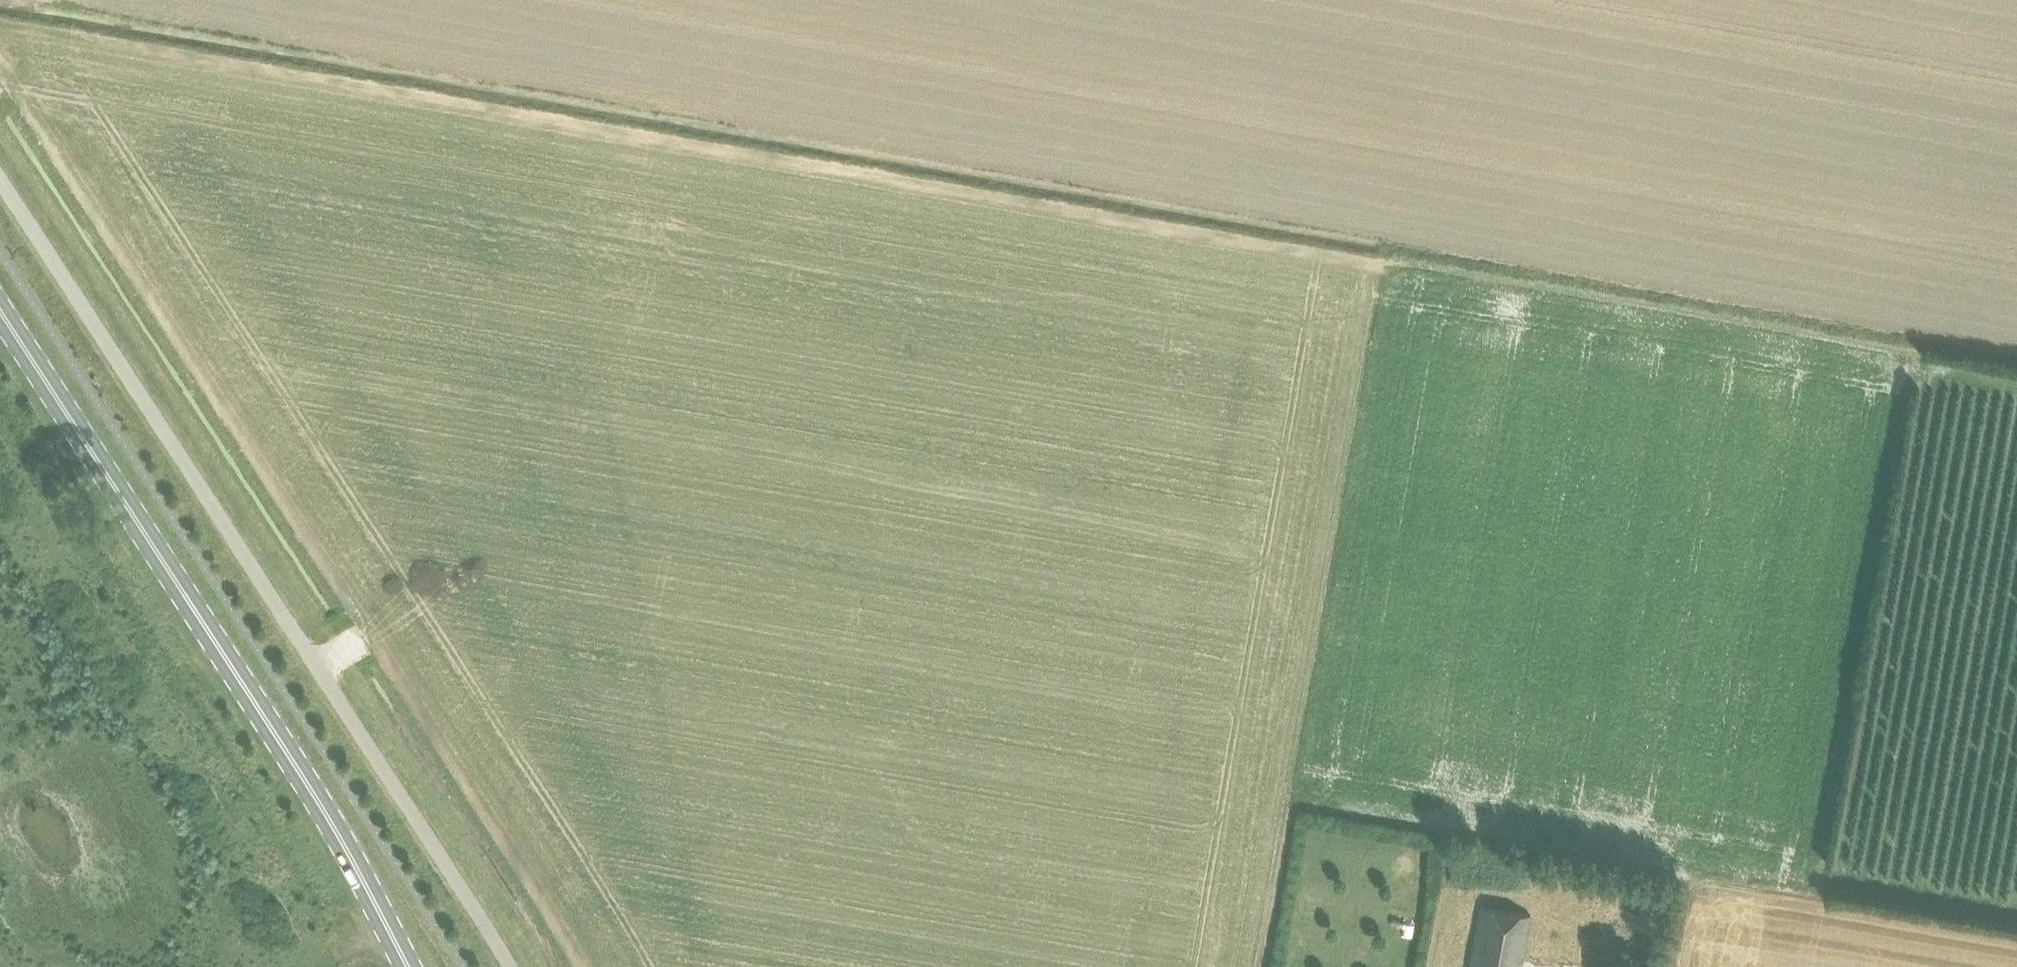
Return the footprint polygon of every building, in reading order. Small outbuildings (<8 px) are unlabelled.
[(1480,905),(1472,950),(1469,966),(1520,966),(1522,959),(1530,913),(1480,905)]
